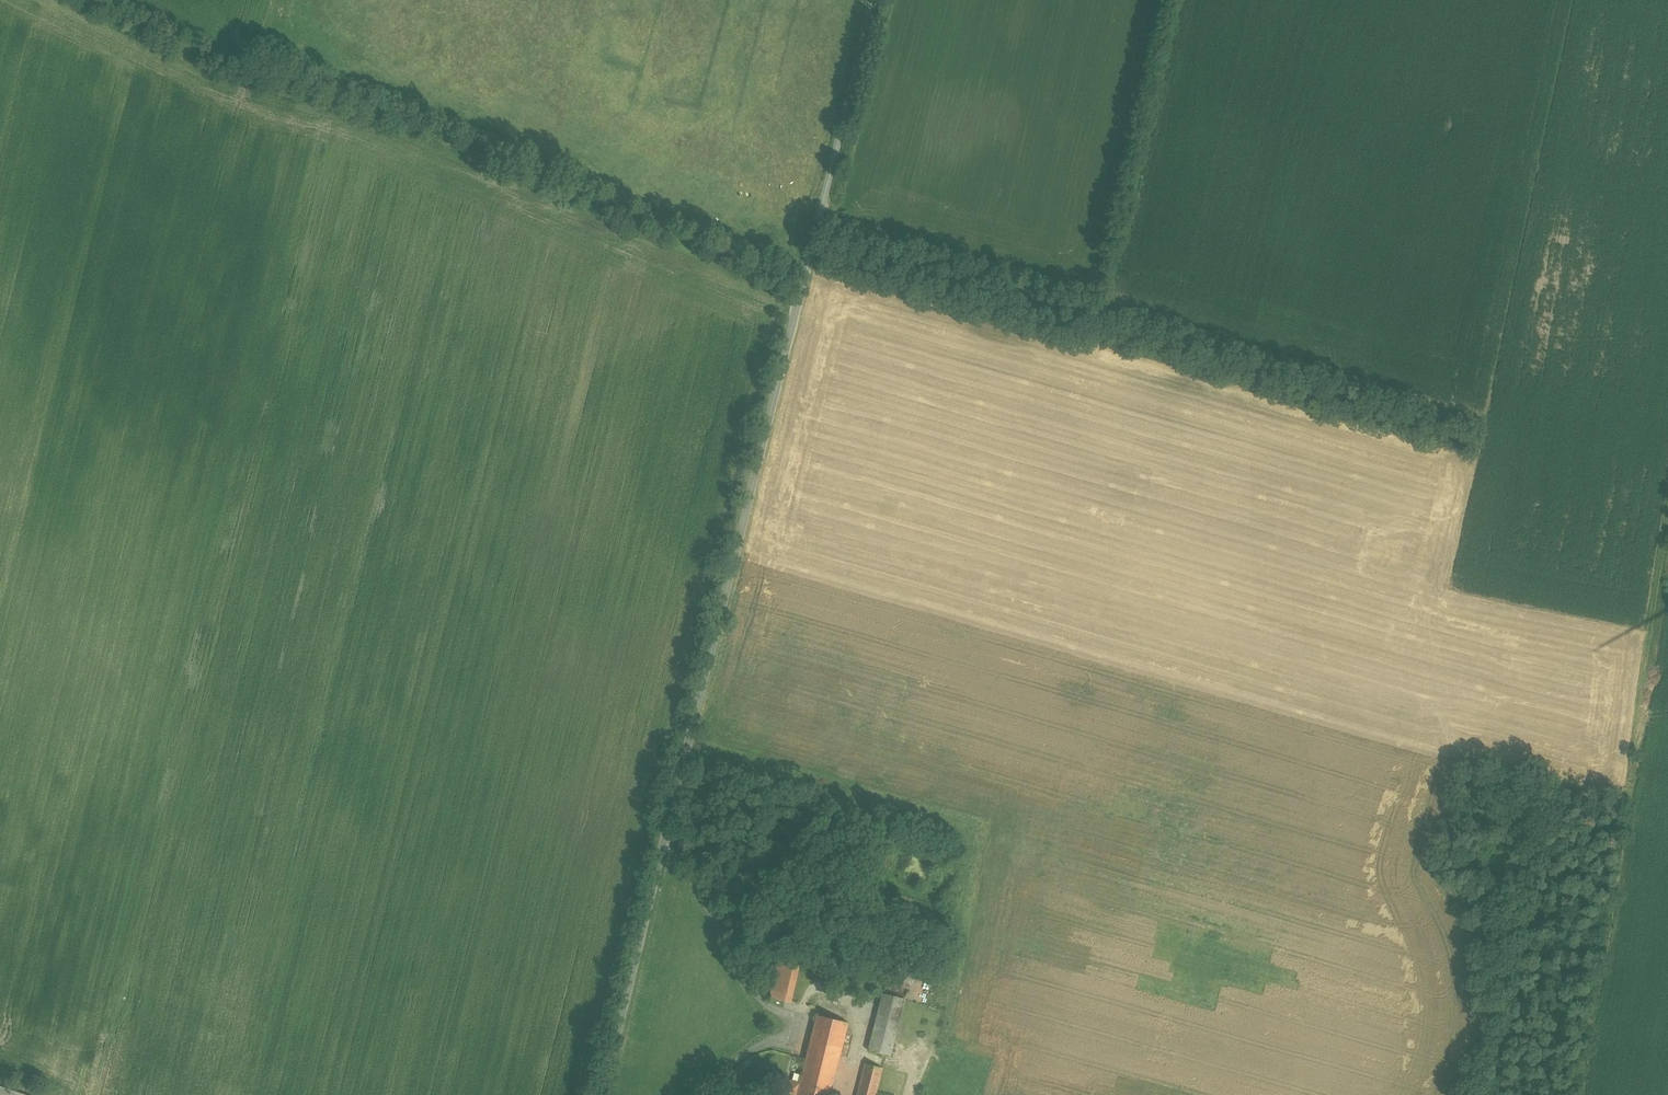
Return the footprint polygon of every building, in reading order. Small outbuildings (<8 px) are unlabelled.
[(947,853),(938,858),(943,866),(952,860),(947,853)] [(778,960),(770,995),(791,999),(798,964),(778,960)] [(884,991),(870,1048),(891,1053),(906,997),(884,991)] [(788,1090),(800,1093),(799,1094),(831,1094),(850,1020),(820,1013),(803,1080),(791,1077),(788,1090)] [(858,1094),(876,1094),(884,1066),(867,1062),(858,1094)] [(0,1085),(0,1094),(31,1094),(0,1085)]
